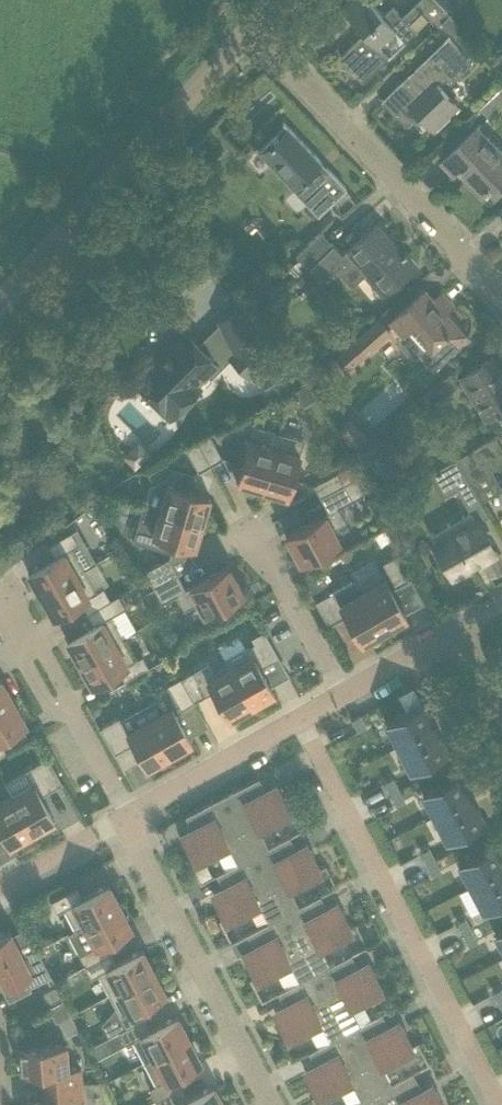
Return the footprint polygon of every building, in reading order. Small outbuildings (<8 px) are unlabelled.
[(422,10),(437,26),(442,21),(451,13),(439,0),(418,0),(417,1),(403,15),(393,5),(383,14),(370,0),(349,0),(341,7),(365,32),(341,55),(365,80),(390,56),(380,46),(397,29),(407,40),(417,30),(410,22),(422,10)] [(451,13),(442,21),(464,43),(472,36),(451,13)] [(448,36),(398,84),(383,99),(384,101),(385,100),(407,124),(419,112),(434,128),(448,114),(448,115),(453,111),(452,110),(458,105),(443,89),(444,88),(437,81),(444,73),(452,81),(472,61),(448,36)] [(480,106),(489,116),(501,104),(501,86),(480,106)] [(271,166),(283,178),(318,214),(346,187),(326,166),(322,171),(317,166),(321,161),(283,121),(282,122),(285,125),(258,151),(259,152),(262,149),(275,162),(271,166)] [(500,179),(501,177),(501,150),(478,126),(442,161),(453,173),(458,167),(484,194),(500,179)] [(375,223),(359,238),(342,253),(333,243),(308,267),(319,278),(333,265),(351,285),(365,273),(382,292),(414,264),(404,252),(406,251),(403,248),(397,254),(391,247),(394,245),(375,223)] [(296,254),(308,267),(333,243),(321,230),(296,254)] [(200,307),(215,321),(233,301),(218,287),(200,307)] [(424,290),(409,303),(390,320),(403,334),(399,337),(400,340),(401,343),(402,345),(403,347),(405,349),(407,351),(409,352),(412,354),(414,355),(418,351),(433,368),(451,353),(467,338),(443,311),(452,303),(442,292),(433,300),(424,290)] [(241,307),(218,319),(236,352),(229,358),(248,376),(267,355),(241,307)] [(363,355),(389,331),(377,318),(351,342),(335,357),(345,368),(361,353),(363,355)] [(136,381),(151,397),(170,415),(198,387),(192,381),(214,360),(186,332),(136,381)] [(500,411),(501,409),(501,378),(490,358),(494,355),(493,354),(475,367),(462,373),(487,416),(496,410),(498,414),(501,412),(500,411)] [(449,371),(423,395),(432,406),(459,382),(449,371)] [(258,486),(275,430),(253,423),(237,478),(236,478),(235,479),(258,486)] [(287,493),(303,438),(275,430),(258,486),(288,495),(288,493),(287,493)] [(222,457),(209,433),(194,441),(206,465),(222,457)] [(456,456),(470,481),(494,467),(489,457),(501,450),(501,448),(494,434),(456,456)] [(206,465),(194,441),(185,446),(198,470),(206,465)] [(429,532),(434,542),(438,549),(432,552),(442,569),(448,566),(452,573),(453,572),(481,556),(490,572),(501,565),(493,549),(494,549),(493,548),(492,548),(477,521),(489,514),(481,500),(470,481),(456,456),(443,464),(457,489),(469,509),(429,532)] [(207,495),(187,489),(192,473),(168,466),(162,487),(149,483),(143,505),(200,522),(209,494),(208,493),(207,495)] [(340,484),(333,472),(313,483),(319,495),(340,484)] [(341,522),(334,508),(363,491),(355,475),(340,484),(319,495),(328,511),(286,533),(286,532),(285,532),(300,562),(302,561),(301,560),(335,542),(328,529),(341,522)] [(193,546),(200,522),(143,505),(135,529),(171,540),(172,539),(192,545),(192,546),(193,546)] [(82,568),(69,546),(76,542),(69,530),(47,543),(53,555),(27,570),(40,592),(82,568)] [(407,578),(394,555),(382,562),(395,585),(407,578)] [(176,572),(168,556),(144,569),(152,585),(176,572)] [(243,593),(227,564),(226,564),(226,566),(185,588),(176,572),(152,585),(149,587),(143,591),(152,606),(176,593),(183,607),(193,602),(200,615),(241,593),(242,594),(243,593)] [(406,615),(379,567),(352,582),(358,591),(379,630),(406,615)] [(108,597),(102,586),(94,590),(82,568),(40,592),(53,615),(79,600),(85,611),(108,597)] [(379,630),(358,591),(352,582),(351,579),(314,600),(328,624),(345,614),(360,641),(379,630)] [(120,637),(109,615),(125,606),(117,592),(108,597),(85,611),(92,623),(66,638),(78,660),(120,637)] [(263,629),(251,636),(254,642),(264,660),(273,655),(276,653),(263,629)] [(120,637),(77,661),(89,684),(118,668),(124,680),(146,667),(139,655),(132,659),(120,637)] [(247,705),(273,690),(246,643),(224,656),(226,661),(228,665),(225,667),(247,705)] [(247,705),(225,667),(214,673),(208,661),(180,677),(179,676),(176,678),(190,702),(212,689),(228,716),(247,705)] [(190,702),(176,678),(167,683),(181,707),(190,702)] [(0,679),(0,706),(12,699),(11,699),(11,698),(7,690),(6,691),(0,679)] [(25,723),(18,710),(13,702),(12,699),(0,706),(0,737),(25,723)] [(435,725),(423,702),(386,722),(397,744),(435,725)] [(191,739),(170,704),(146,718),(168,757),(183,748),(182,745),(191,739)] [(358,730),(366,726),(359,714),(352,718),(358,730)] [(113,753),(132,742),(145,765),(154,760),(156,763),(168,757),(146,718),(126,729),(118,715),(99,727),(113,753)] [(447,748),(435,725),(397,744),(409,767),(447,748)] [(33,783),(11,795),(33,833),(46,826),(44,822),(53,817),(40,794),(62,782),(47,756),(24,769),(33,783)] [(471,795),(459,772),(422,791),(434,814),(471,795)] [(289,808),(279,790),(268,795),(258,776),(221,795),(252,854),(268,846),(257,825),(289,808)] [(384,781),(390,793),(398,788),(392,777),(384,781)] [(404,800),(398,788),(390,793),(396,804),(397,804),(404,800)] [(11,795),(0,802),(0,829),(8,843),(17,838),(19,841),(33,833),(11,795)] [(237,862),(252,854),(221,795),(185,814),(195,834),(184,840),(194,858),(226,841),(237,862)] [(483,818),(471,795),(434,814),(446,837),(483,818)] [(320,867),(310,849),(299,854),(289,834),(268,846),(252,854),(283,913),(299,905),(288,884),(320,867)] [(496,842),(458,861),(470,884),(501,868),(501,854),(496,842)] [(435,858),(428,847),(421,851),(427,862),(435,858)] [(252,854),(237,862),(215,873),(226,893),(215,899),(225,917),(257,902),(267,922),(283,913),(252,854)] [(441,870),(435,858),(427,862),(433,874),(441,870)] [(470,884),(482,907),(501,897),(501,868),(470,884)] [(63,907),(74,928),(119,905),(108,883),(81,897),(75,886),(51,899),(57,911),(63,907)] [(351,926),(341,908),(330,913),(320,894),(299,905),(283,913),(313,972),(329,964),(319,943),(351,926)] [(104,941),(130,927),(119,905),(74,928),(68,932),(85,964),(109,951),(104,941)] [(298,980),(313,972),(283,913),(267,922),(246,932),(256,952),(246,957),(255,976),(287,959),(298,980)] [(457,921),(463,933),(471,929),(465,917),(457,921)] [(35,946),(22,952),(10,929),(0,934),(0,977),(3,984),(21,975),(27,987),(50,975),(35,946)] [(477,940),(471,929),(463,933),(469,944),(477,940)] [(98,972),(109,993),(153,970),(142,948),(115,962),(109,951),(85,964),(91,976),(98,972)] [(381,985),(372,967),(361,972),(350,953),(329,964),(313,972),(344,1030),(360,1022),(349,1001),(381,985)] [(164,992),(153,970),(109,993),(126,1026),(143,1017),(151,1013),(145,1002),(164,992)] [(313,972),(298,980),(277,991),(287,1011),(276,1016),(286,1035),(318,1018),(329,1038),(344,1030),(313,972)] [(56,984),(42,991),(48,1002),(62,995),(56,984)] [(499,1003),(501,1001),(501,989),(501,987),(493,991),(499,1003)] [(412,1044),(402,1026),(392,1031),(381,1011),(360,1022),(344,1030),(375,1090),(391,1082),(380,1061),(412,1044)] [(132,1039),(143,1060),(187,1036),(176,1014),(149,1029),(143,1017),(126,1026),(119,1029),(125,1042),(132,1039)] [(349,1078),(360,1098),(375,1090),(344,1030),(329,1038),(308,1050),(318,1070),(307,1076),(317,1094),(349,1078)] [(143,1060),(156,1083),(149,1087),(155,1100),(180,1087),(173,1074),(200,1060),(187,1036),(143,1060)] [(42,1086),(81,1083),(80,1067),(68,1068),(66,1043),(18,1047),(20,1073),(47,1071),(48,1085),(42,1085),(42,1086)] [(436,1089),(425,1095),(412,1071),(391,1082),(375,1090),(383,1104),(444,1104),(436,1089)] [(42,1086),(42,1087),(49,1086),(50,1100),(23,1102),(23,1104),(83,1104),(81,1083),(42,1086)] [(155,1100),(158,1104),(223,1104),(213,1085),(185,1099),(180,1087),(155,1100)] [(360,1098),(346,1104),(383,1104),(375,1090),(360,1098)]
